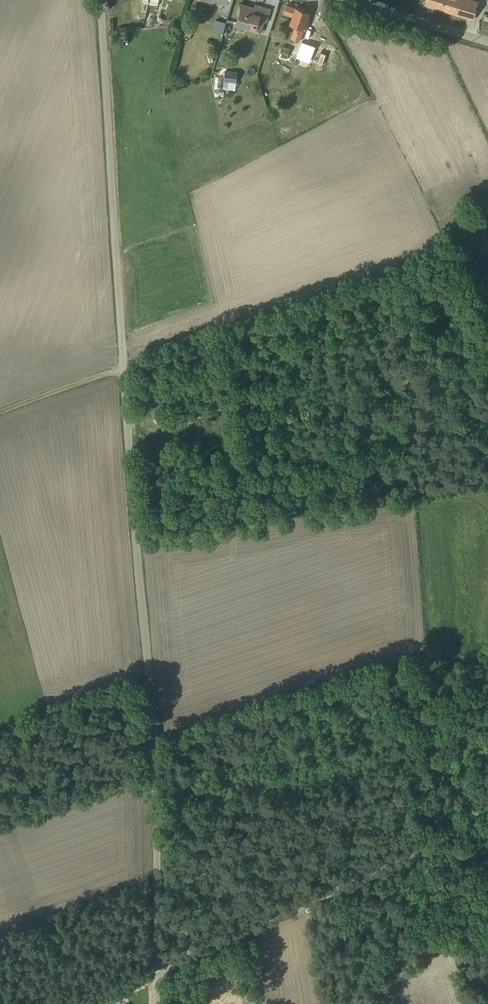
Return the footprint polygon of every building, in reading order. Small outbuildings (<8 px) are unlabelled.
[(155,15),(155,6),(156,6),(158,0),(149,0),(148,4),(145,14),(155,15)] [(425,5),(472,19),(478,1),(472,0),(426,0),(425,5)] [(266,23),(270,9),(254,5),(252,10),(250,9),(248,7),(239,5),(236,15),(238,16),(235,27),(260,34),(264,23),(266,23)] [(290,39),(299,42),(304,30),(304,31),(308,21),(306,20),(309,13),(286,5),(283,14),(291,17),(288,24),(295,27),(290,39)] [(189,39),(192,28),(184,26),(182,37),(189,39)] [(301,42),(296,57),(308,61),(309,57),(310,58),(314,47),(301,42)] [(282,46),(279,53),(287,56),(290,49),(282,46)] [(288,70),(299,86),(306,81),(295,65),(288,70)] [(214,88),(235,89),(236,76),(214,75),(214,88)]
